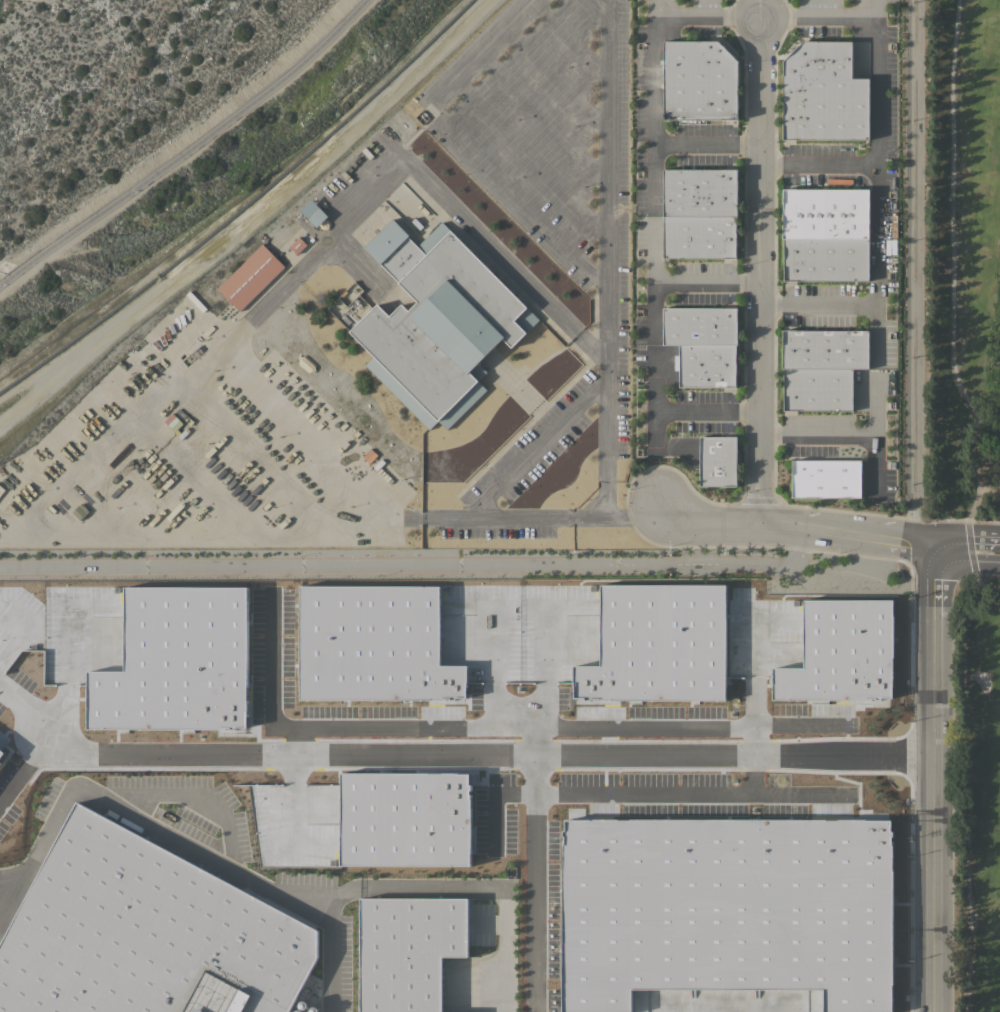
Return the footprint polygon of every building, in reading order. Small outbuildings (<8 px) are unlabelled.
[(737,119),(663,119),(663,40),(717,40),(737,60),(737,119)] [(851,41),(851,78),(869,78),(868,139),(782,139),(783,60),(803,41),(851,41)] [(663,216),(663,169),(737,169),(737,216),(735,216),(663,216)] [(782,239),(782,189),(868,189),(868,238),(783,239),(782,239)] [(327,216),(316,227),(299,210),(311,198),(327,216)] [(735,258),(663,258),(663,216),(735,216),(735,258)] [(392,218),(408,235),(407,236),(417,246),(441,221),(539,320),(511,347),(501,338),(477,362),(486,371),(477,380),(486,389),(446,429),(437,420),(428,429),(426,427),(365,364),(372,357),(348,331),(376,303),(388,315),(400,303),(408,310),(417,301),(363,247),(392,218)] [(297,254),(289,246),(298,236),(306,244),(297,254)] [(868,280),(783,280),(783,239),(868,238),(868,280)] [(240,311),(217,288),(262,243),(284,266),(240,311)] [(325,308),(346,331),(370,308),(359,297),(363,294),(352,282),(325,308)] [(662,345),(662,307),(737,307),(737,344),(735,344),(678,345),(662,345)] [(782,369),(782,330),(868,330),(868,369),(852,368),(783,369),(782,369)] [(735,387),(678,387),(678,345),(735,344),(735,387)] [(852,410),(783,410),(783,369),(852,368),(852,410)] [(528,417),(509,396),(484,419),(484,418),(476,427),(475,426),(471,430),(470,429),(464,431),(458,417),(442,431),(448,445),(448,446),(426,454),(422,465),(424,464),(428,474),(431,477),(438,474),(444,480),(449,475),(458,476),(469,471),(528,417)] [(736,486),(699,486),(699,436),(736,436),(736,486)] [(860,460),(860,497),(791,497),(791,460),(860,460)] [(571,665),(571,700),(724,700),(724,583),(598,583),(598,665),(571,665)] [(85,728),(85,670),(122,670),(122,586),(246,586),(245,711),(244,711),(244,726),(234,726),(234,728),(228,728),(228,726),(219,726),(219,729),(85,728)] [(299,587),(436,586),(436,664),(464,664),(464,697),(299,698),(299,587)] [(770,699),(869,700),(869,698),(873,698),(873,700),(879,700),(879,697),(890,697),(890,682),(891,682),(891,657),(891,615),(891,599),(801,599),(801,667),(770,667),(770,699)] [(338,865),(469,865),(469,793),(467,793),(467,790),(469,790),(469,784),(467,784),(467,773),(450,773),(450,772),(338,772),(338,865)] [(318,958),(288,1011),(0,1011),(0,947),(76,803),(318,930),(318,958)] [(630,989),(821,989),(821,1011),(890,1011),(890,984),(891,984),(891,870),(890,870),(890,840),(889,840),(889,836),(890,836),(890,830),(888,830),(888,819),(862,819),(835,819),(823,819),(628,818),(628,819),(615,819),(615,818),(588,818),(588,819),(562,819),(562,830),(560,830),(560,835),(561,835),(561,839),(560,839),(560,869),(559,1011),(630,1011),(630,989)] [(440,957),(465,956),(465,900),(360,900),(360,1011),(440,1011),(440,957)]
